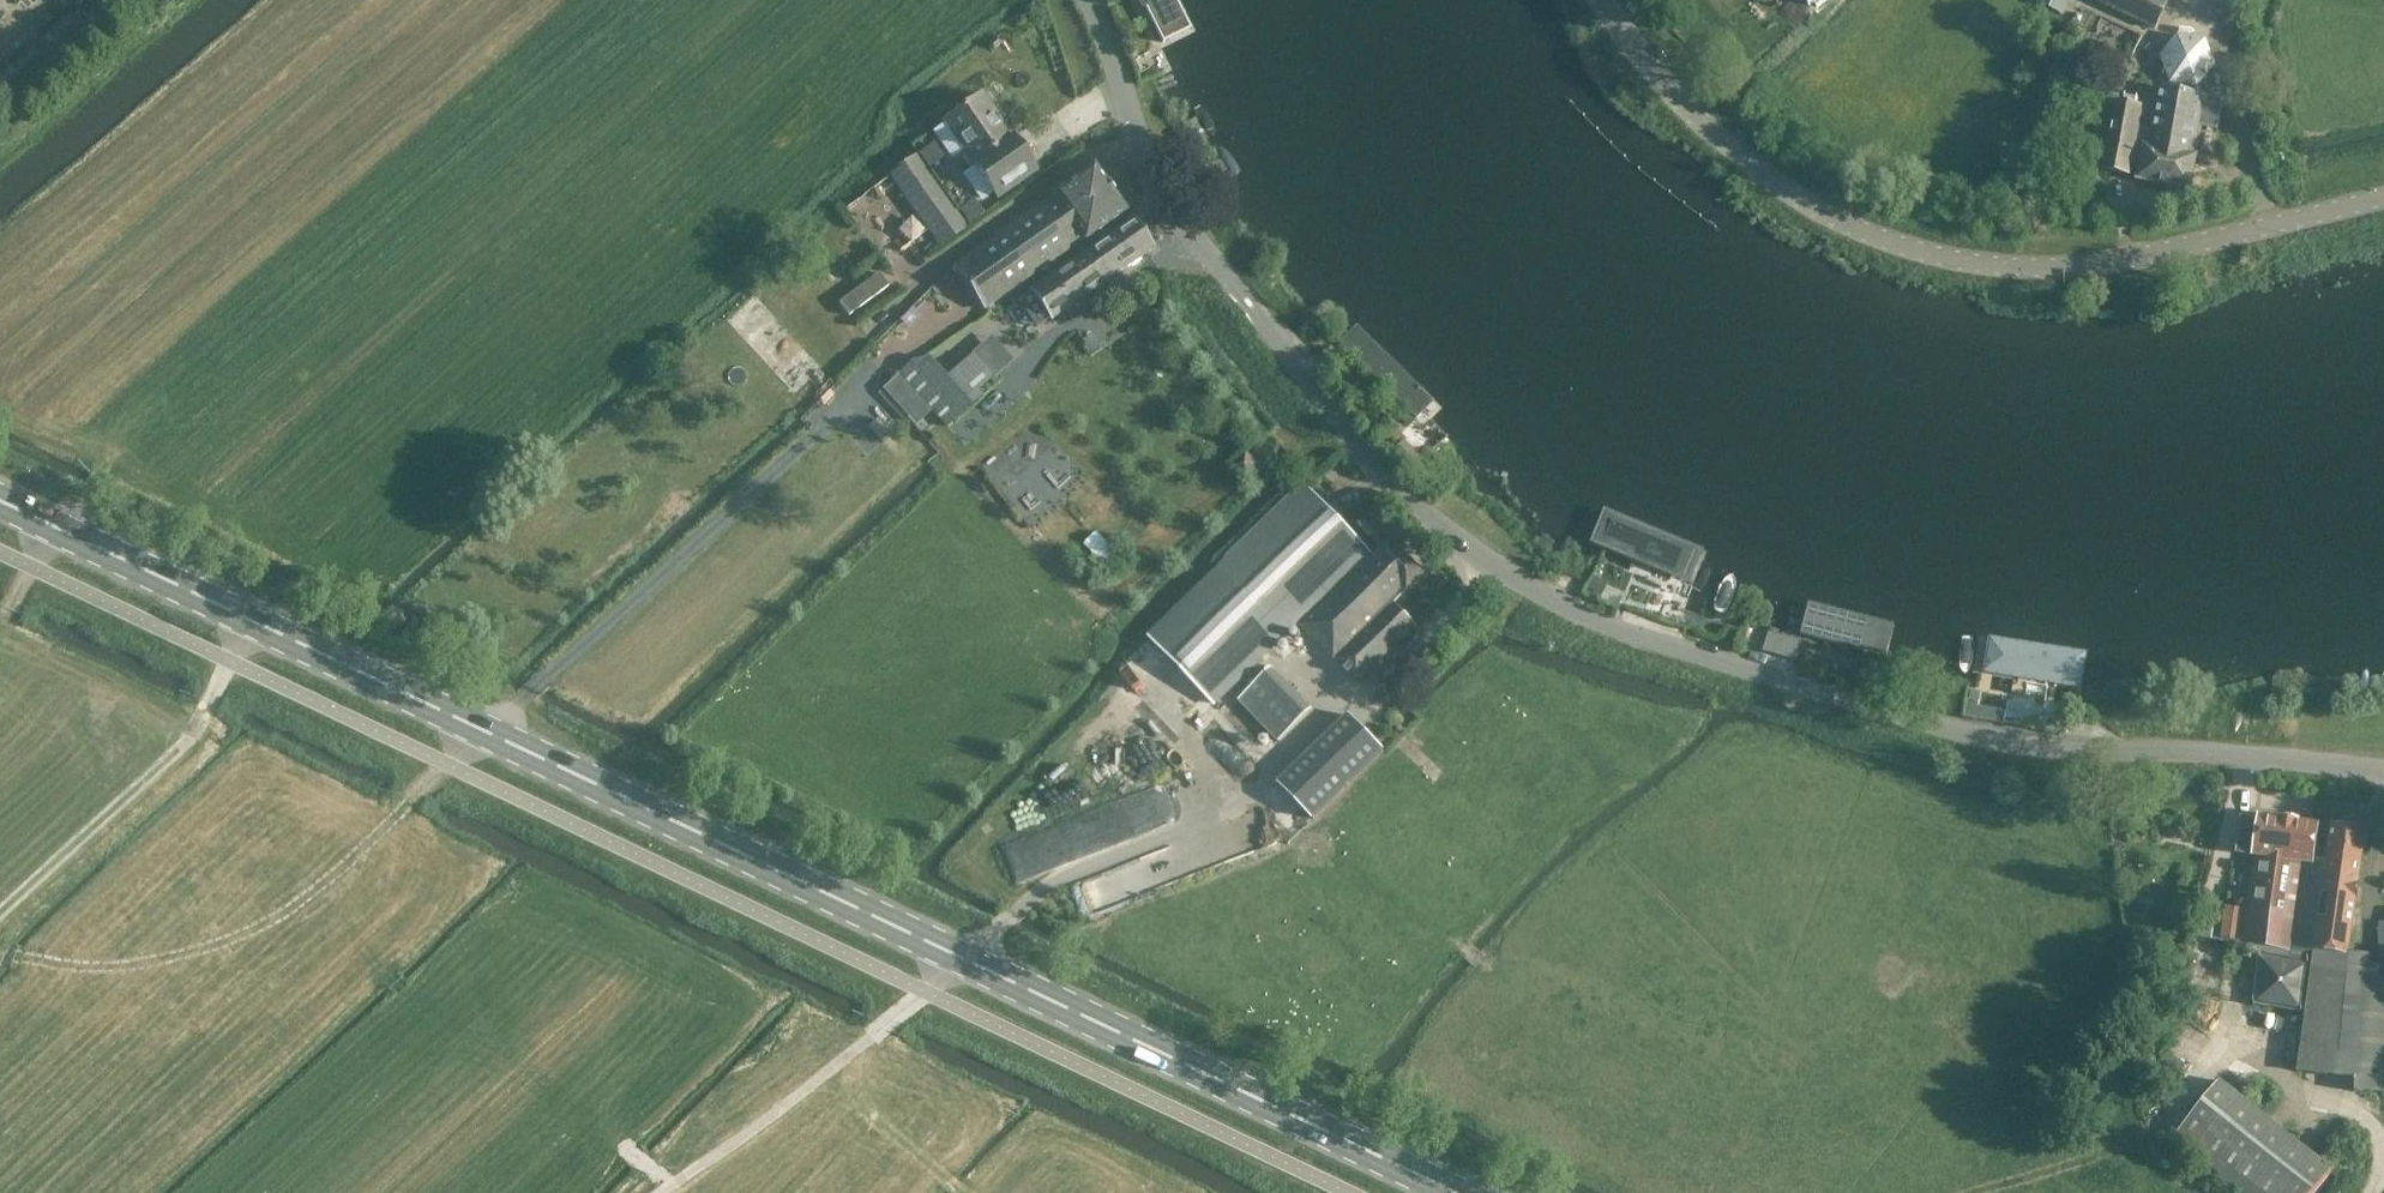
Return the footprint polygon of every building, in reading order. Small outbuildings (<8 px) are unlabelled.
[(1172,0),(1133,0),(1152,45),(1185,31),(1172,0)] [(1812,2),(1814,1),(1821,9),(1832,0),(1810,0),(1812,2)] [(2060,13),(2066,0),(2039,0),(2038,3),(2060,13)] [(2155,29),(2169,0),(2092,0),(2155,29)] [(2206,42),(2180,38),(2163,58),(2172,83),(2198,87),(2215,67),(2206,42)] [(2147,129),(2139,128),(2132,163),(2138,164),(2135,179),(2190,190),(2195,166),(2210,168),(2223,100),(2155,87),(2147,129)] [(979,93),(940,121),(995,198),(1033,170),(979,93)] [(2132,163),(2139,128),(2143,107),(2113,101),(2100,170),(2130,175),(2132,163)] [(919,155),(890,175),(940,247),(969,227),(919,155)] [(1097,228),(1105,222),(1122,210),(1093,169),(953,265),(981,307),(1097,228)] [(1112,233),(1104,239),(1030,290),(1050,318),(1150,247),(1131,220),(1112,233)] [(1442,408),(1356,325),(1338,343),(1424,427),(1442,408)] [(1006,366),(986,343),(947,379),(930,360),(910,362),(898,374),(948,427),(981,395),(977,391),(991,378),(992,379),(1006,366)] [(1426,446),(1413,433),(1400,448),(1413,460),(1426,446)] [(1257,465),(1244,453),(1231,467),(1244,479),(1257,465)] [(1365,554),(1314,500),(1302,488),(1220,567),(1144,641),(1209,703),(1365,554)] [(1695,569),(1608,533),(1598,557),(1685,593),(1695,569)] [(1420,574),(1390,543),(1303,627),(1355,680),(1412,625),(1390,603),(1420,574)] [(1604,584),(1590,577),(1583,592),(1597,599),(1604,584)] [(1896,624),(1808,602),(1800,634),(1887,657),(1896,624)] [(1769,630),(1763,651),(1793,660),(1799,640),(1769,630)] [(2085,654),(1985,638),(1979,674),(2079,689),(2085,654)] [(2088,707),(2069,704),(2067,716),(2086,719),(2088,707)] [(1380,748),(1346,712),(1275,781),(1310,816),(1380,748)] [(2262,817),(2257,849),(2255,849),(2242,943),(2315,952),(2298,1071),(2351,1077),(2352,1092),(2383,1092),(2383,923),(2379,923),(2378,955),(2346,955),(2363,831),(2330,827),(2327,849),(2314,847),(2317,824),(2262,817)] [(2228,905),(2223,938),(2239,940),(2244,907),(2228,905)] [(2234,1192),(2314,1192),(2330,1174),(2220,1082),(2171,1140),(2234,1192)]
